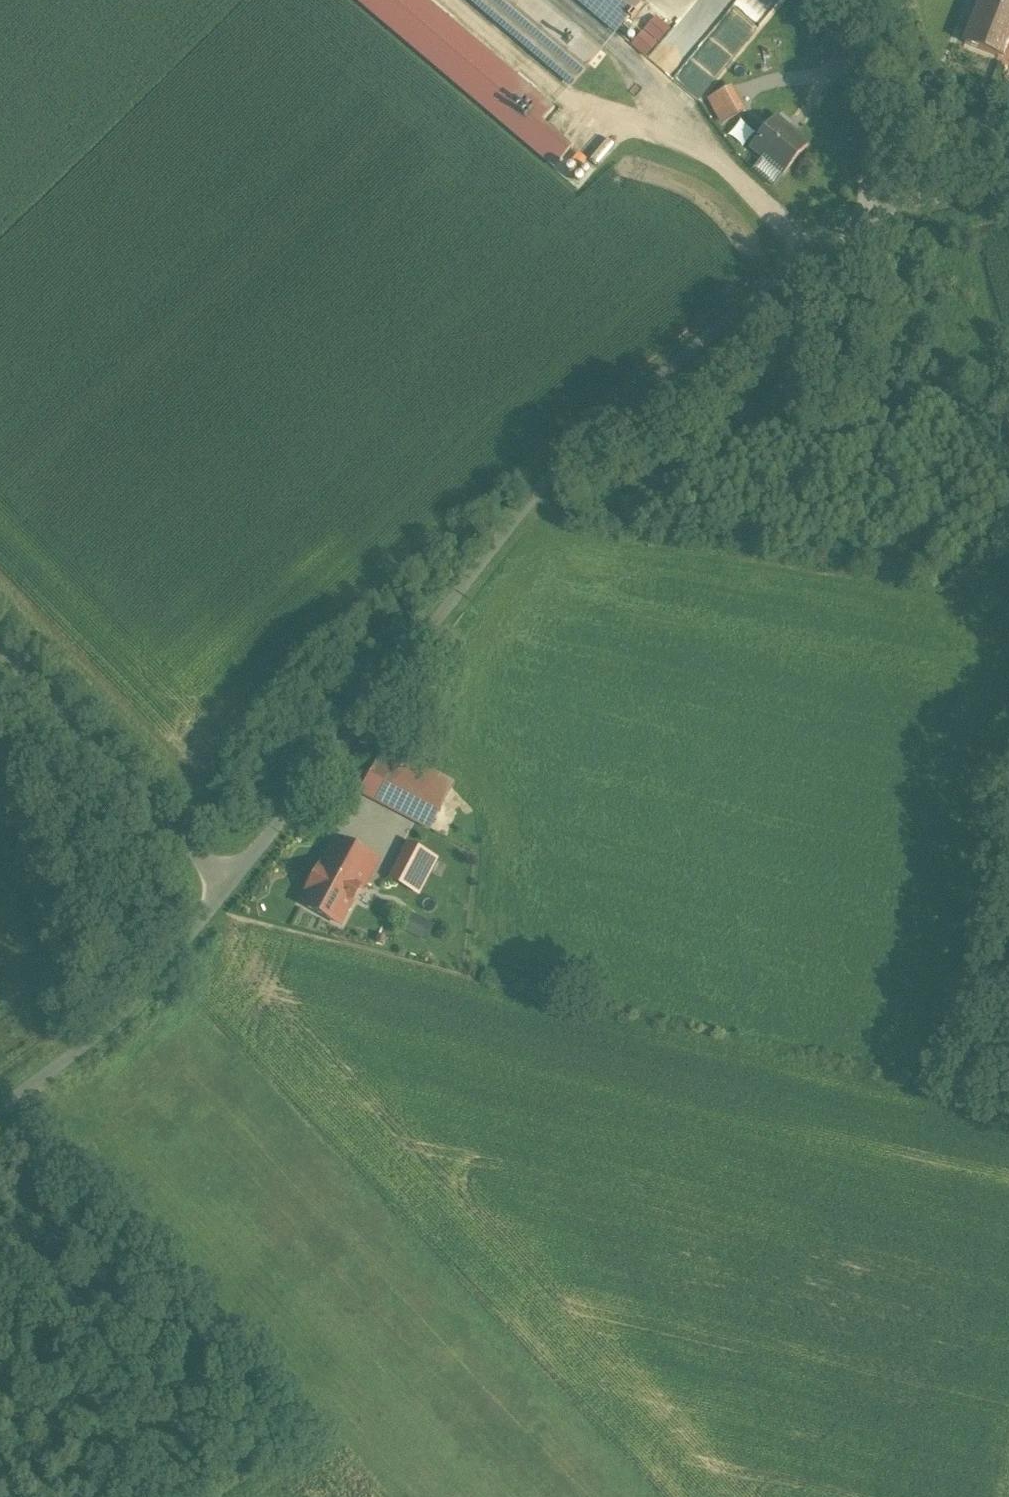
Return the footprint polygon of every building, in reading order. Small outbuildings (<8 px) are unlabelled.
[(539,0),(465,0),(570,89),(601,53),(539,0)] [(615,33),(643,0),(575,0),(615,33)] [(991,3),(984,0),(982,0),(965,44),(999,57),(1008,30),(1008,10),(991,3)] [(991,3),(1008,10),(1008,0),(992,0),(991,3)] [(807,147),(771,120),(747,151),(783,178),(807,147)] [(448,783),(381,750),(358,798),(425,831),(448,783)] [(323,867),(359,887),(363,888),(378,861),(337,841),(323,867)] [(426,876),(398,861),(376,902),(403,917),(426,876)] [(359,887),(323,867),(303,904),(340,924),(359,887)] [(436,921),(412,915),(408,932),(431,939),(436,921)] [(369,929),(357,923),(353,931),(365,937),(369,929)]
